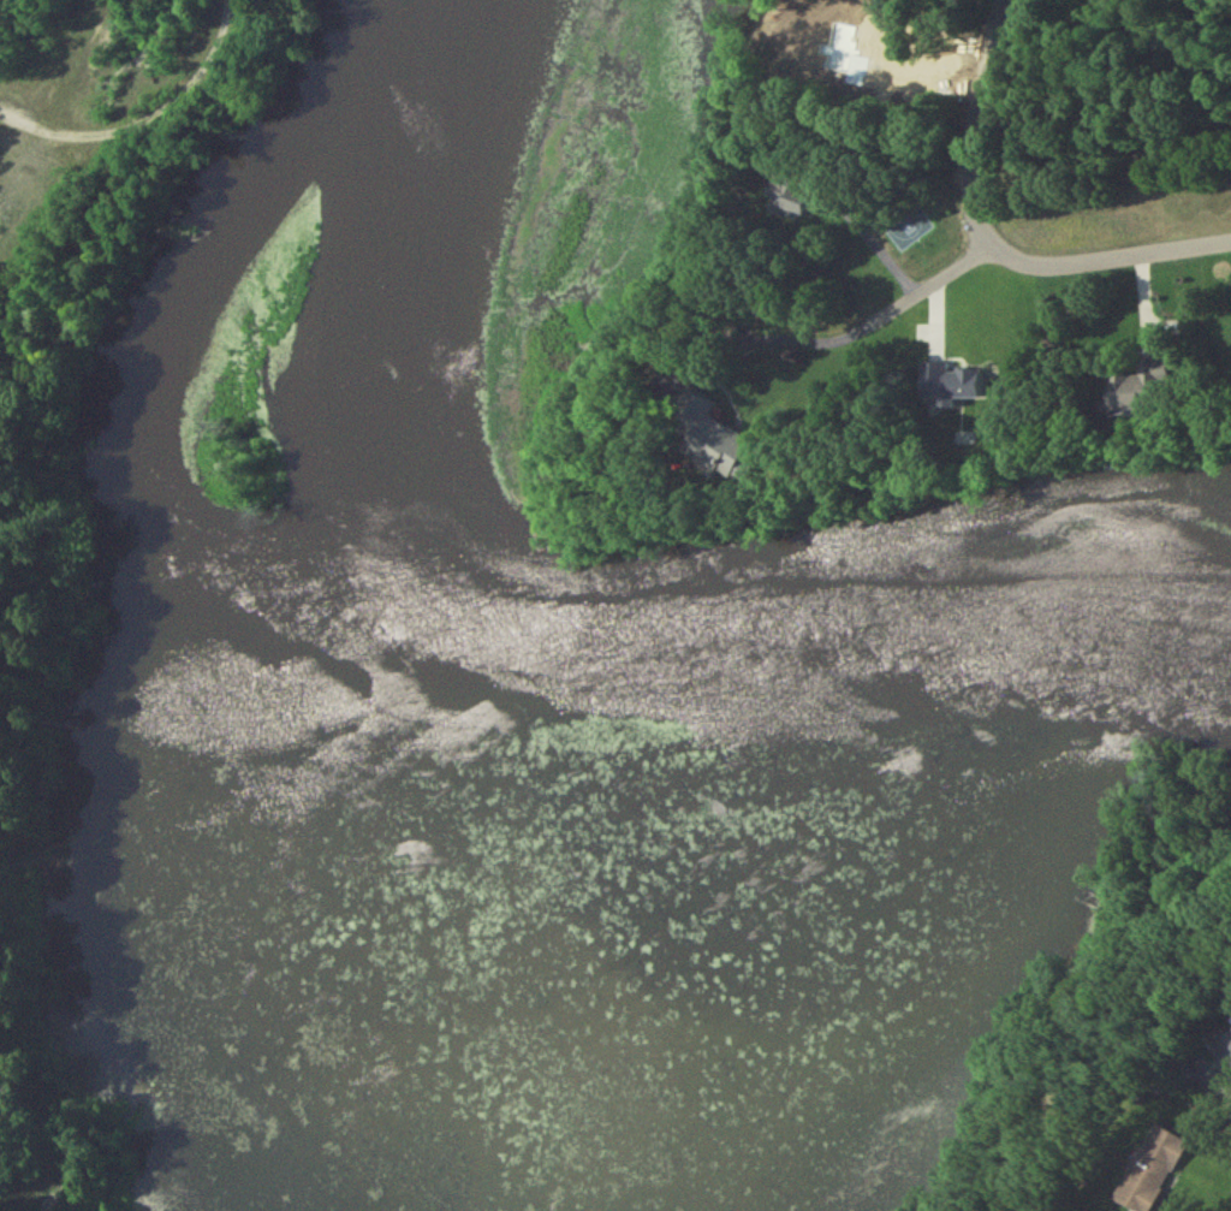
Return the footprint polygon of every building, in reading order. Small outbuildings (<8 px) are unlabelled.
[(800,223),(811,187),(772,176),(762,211),(800,223)] [(1134,378),(1101,378),(1100,419),(1155,420),(1155,388),(1166,388),(1166,364),(1135,364),(1134,378)] [(692,410),(668,450),(723,484),(747,444),(692,410)] [(1230,1078),(1230,1043),(1211,1043),(1211,1078),(1230,1078)] [(1179,1146),(1142,1131),(1111,1210),(1114,1210),(1152,1210),(1179,1146)]
